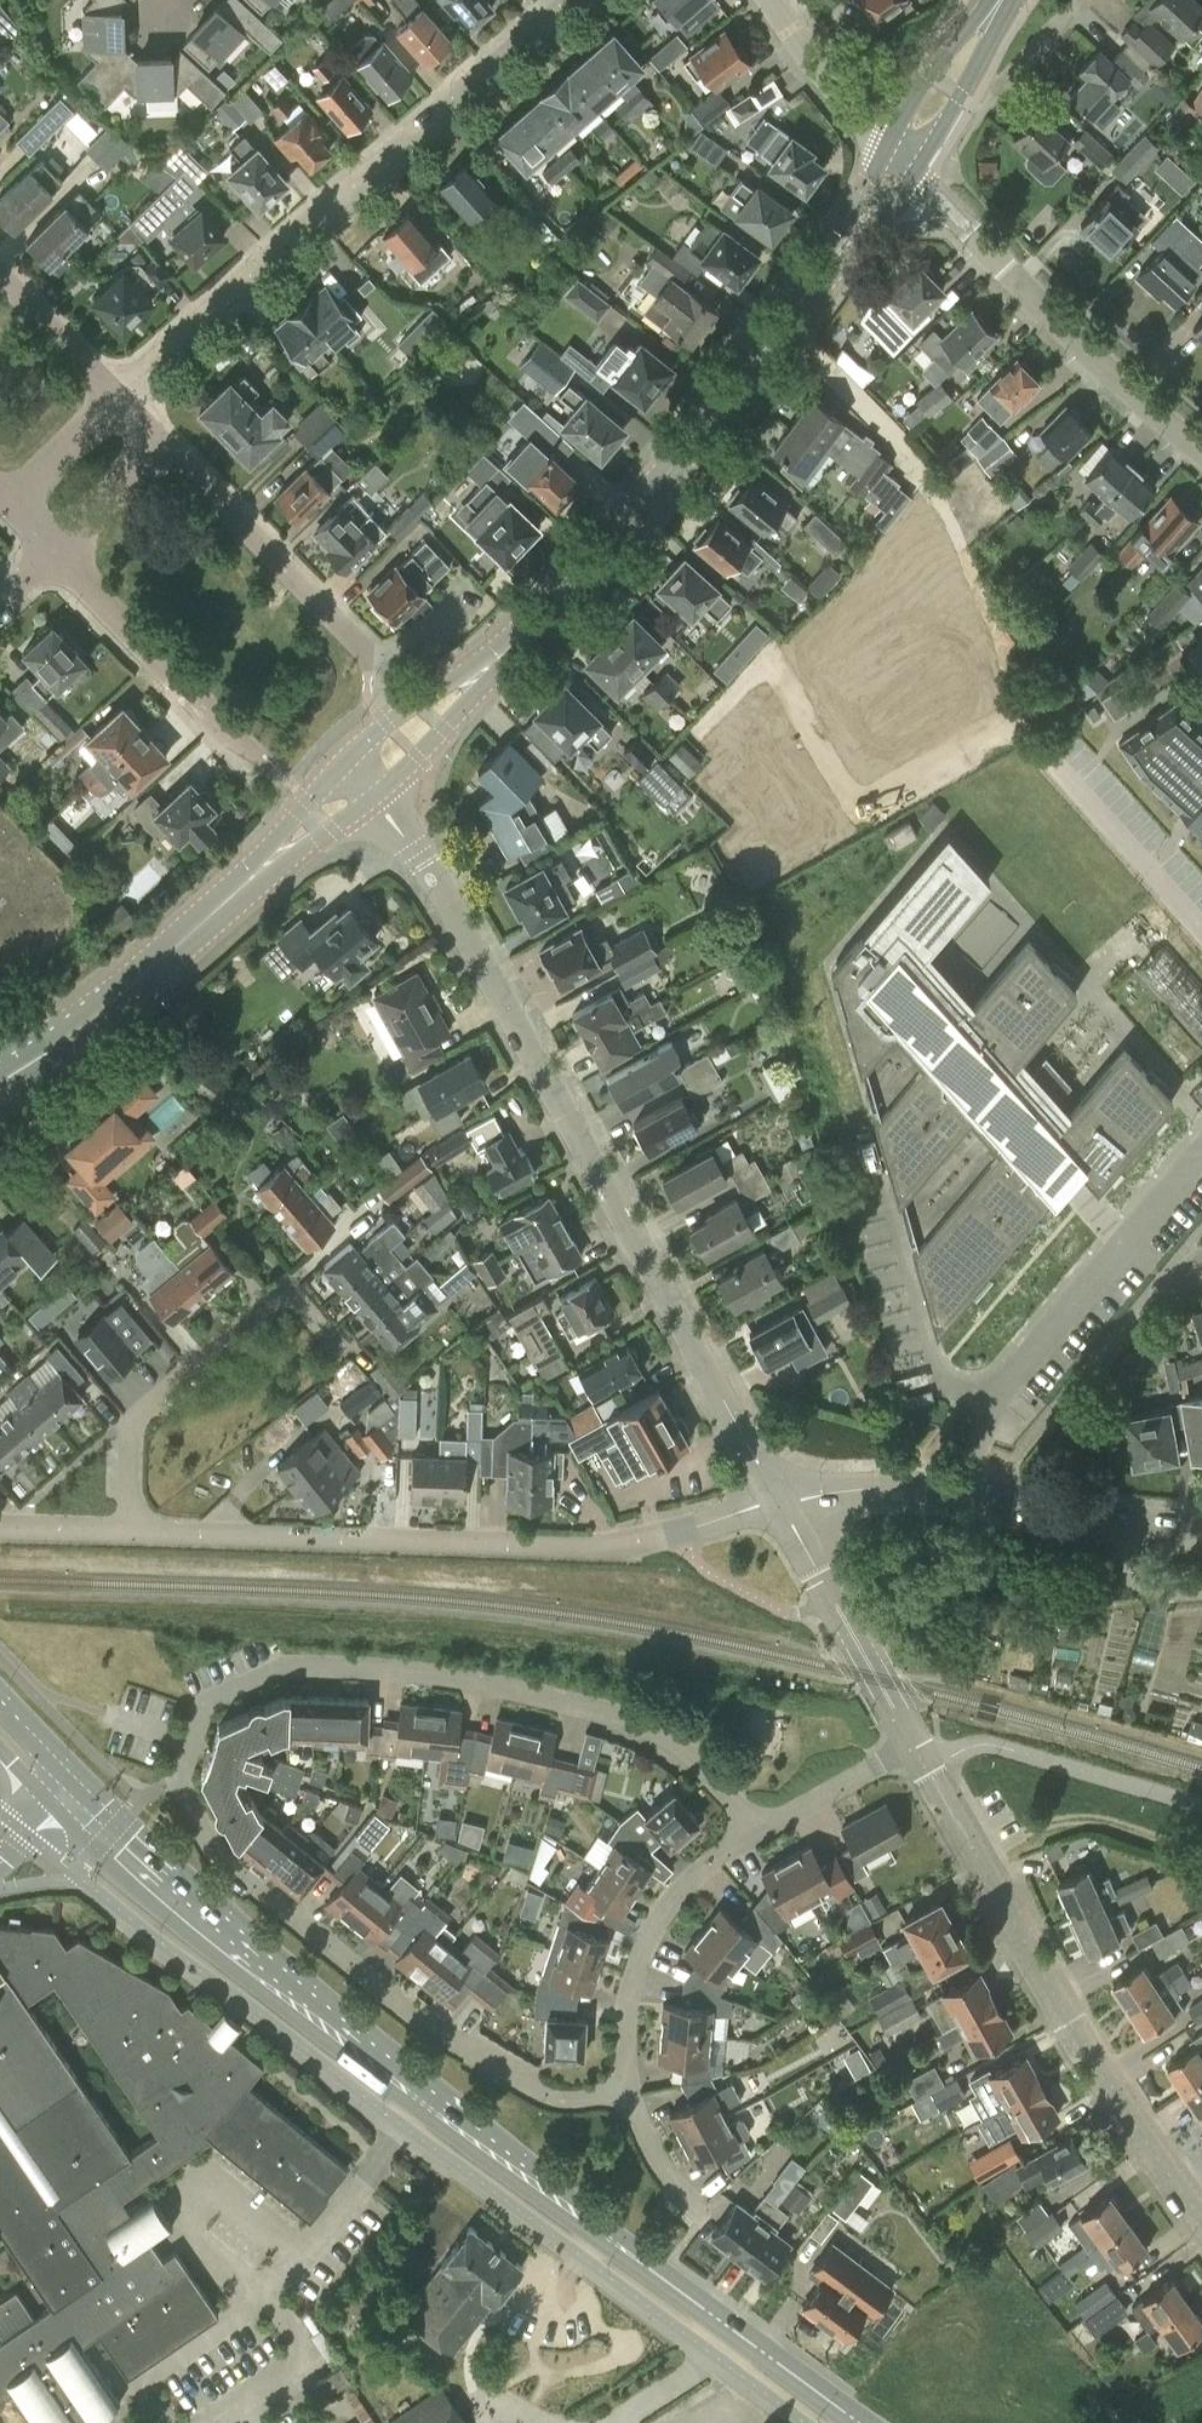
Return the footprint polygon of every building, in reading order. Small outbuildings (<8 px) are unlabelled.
[(93,96),(130,54),(129,54),(132,51),(130,50),(128,52),(121,45),(120,11),(129,2),(127,0),(92,0),(85,8),(86,51),(96,60),(77,80),(93,96)] [(192,32),(194,33),(183,45),(208,69),(245,29),(269,52),(282,39),(241,0),(224,0),(217,8),(216,7),(192,32)] [(261,12),(272,0),(248,0),(261,12)] [(321,8),(333,20),(354,0),(329,0),(321,8)] [(451,38),(421,5),(417,0),(389,0),(405,18),(395,27),(425,61),(428,59),(429,61),(442,50),(440,48),(451,38)] [(452,16),(459,10),(472,25),(494,6),(488,0),(438,0),(452,16)] [(716,0),(659,0),(688,35),(722,7),(716,0)] [(901,0),(857,0),(871,19),(874,17),(876,19),(901,0)] [(1194,22),(1201,13),(1201,7),(1194,0),(1147,0),(1134,14),(1145,24),(1140,30),(1132,22),(1120,34),(1154,65),(1172,45),(1148,23),(1156,13),(1181,36),(1191,45),(1201,33),(1201,29),(1194,22)] [(697,78),(705,73),(716,88),(692,108),(703,123),(728,102),(717,88),(751,64),(726,29),(691,54),(693,57),(686,62),(697,78)] [(619,89),(627,98),(636,109),(637,108),(641,114),(652,104),(631,79),(645,66),(613,30),(587,53),(619,89)] [(351,44),(350,51),(357,59),(355,61),(385,97),(388,94),(390,96),(403,85),(401,83),(412,73),(381,38),(379,40),(372,32),(364,32),(351,44)] [(1088,77),(1069,96),(1085,110),(1103,127),(1120,108),(1110,98),(1111,97),(1128,79),(1137,87),(1149,74),(1122,49),(1111,61),(1098,49),(1080,69),(1088,77)] [(171,59),(137,60),(130,54),(93,96),(104,106),(123,86),(133,96),(176,94),(186,85),(210,108),(225,92),(180,50),(171,59)] [(659,51),(649,59),(659,71),(670,63),(659,51)] [(619,89),(587,53),(564,73),(595,110),(619,89)] [(323,59),(312,68),(323,81),(334,72),(323,59)] [(215,79),(227,89),(236,79),(224,68),(215,79)] [(346,131),(372,108),(341,73),(315,96),(346,131)] [(595,110),(564,73),(541,94),(572,130),(595,110)] [(726,109),(735,124),(783,93),(773,78),(726,109)] [(245,89),(231,102),(245,119),(247,118),(251,122),(263,110),(245,89)] [(572,130),(541,94),(518,113),(550,149),(572,130)] [(283,96),(273,105),(283,117),(293,109),(294,108),(283,96)] [(16,141),(29,154),(73,110),(60,97),(16,141)] [(245,119),(231,102),(227,97),(213,109),(232,131),(245,119)] [(624,119),(636,109),(627,98),(615,108),(624,119)] [(1183,98),(1167,117),(1183,129),(1198,110),(1183,98)] [(65,122),(85,143),(98,131),(78,110),(65,122)] [(306,110),(274,137),(289,156),(294,152),(307,167),(329,148),(319,137),(325,132),(306,110)] [(526,170),(528,168),(550,149),(518,113),(494,134),(526,170)] [(1052,183),(1065,169),(1051,155),(1066,140),(1065,140),(1068,136),(1066,133),(1062,137),(1036,113),(1011,140),(1028,155),(1025,158),(1025,166),(1043,183),(1052,183)] [(591,127),(601,139),(614,129),(603,117),(591,127)] [(807,154),(810,150),(792,136),(791,138),(777,128),(760,152),(772,161),(770,165),(804,190),(822,165),(807,154)] [(1085,128),(1072,142),(1101,169),(1114,155),(1085,128)] [(725,149),(699,130),(688,146),(714,164),(725,149)] [(242,133),(228,146),(239,158),(223,172),(255,209),(288,180),(256,143),(253,145),(242,133)] [(130,148),(121,139),(90,169),(98,178),(130,148)] [(1111,170),(1125,182),(1152,154),(1138,141),(1111,170)] [(193,157),(181,145),(160,165),(175,175),(193,157)] [(570,145),(556,157),(567,169),(580,157),(570,145)] [(1166,154),(1154,168),(1161,175),(1174,161),(1166,154)] [(556,157),(552,161),(542,170),(552,181),(567,169),(556,157)] [(31,168),(29,166),(0,195),(0,214),(14,228),(54,190),(52,188),(61,179),(41,158),(31,168)] [(492,193),(494,191),(464,158),(435,184),(465,218),(469,215),(477,224),(501,203),(492,193)] [(185,196),(188,199),(201,187),(185,170),(172,181),(185,196)] [(651,170),(636,183),(642,190),(657,177),(651,170)] [(770,239),(791,210),(757,186),(754,190),(741,180),(732,193),(745,203),(736,214),(770,239)] [(1128,195),(1117,184),(1106,197),(1079,225),(1110,254),(1145,217),(1125,199),(1128,195)] [(189,214),(165,188),(128,220),(140,235),(144,240),(162,224),(168,232),(165,234),(192,264),(226,234),(200,204),(189,214)] [(71,257),(63,250),(88,226),(101,213),(79,190),(73,196),(66,203),(63,201),(23,239),(48,264),(50,262),(57,270),(71,257)] [(434,246),(438,243),(408,209),(380,233),(409,267),(414,263),(423,274),(443,257),(434,246)] [(592,225),(600,231),(612,216),(604,209),(592,225)] [(699,274),(708,261),(736,283),(757,254),(710,219),(699,235),(689,248),(683,243),(674,256),(699,274)] [(1175,262),(1184,253),(1179,248),(1183,244),(1178,239),(1184,232),(1173,222),(1152,244),(1162,253),(1138,278),(1150,290),(1154,286),(1173,304),(1195,281),(1175,262)] [(548,246),(557,238),(543,223),(534,230),(548,246)] [(384,283),(396,271),(369,243),(356,255),(384,283)] [(690,343),(715,310),(681,283),(691,270),(658,244),(648,258),(670,275),(643,310),(662,325),(664,322),(690,343)] [(155,253),(140,268),(158,285),(172,271),(155,253)] [(877,290),(876,291),(864,311),(899,346),(932,315),(924,307),(942,290),(919,265),(888,295),(883,290),(882,289),(880,289),(879,289),(877,290)] [(120,329),(152,299),(123,269),(91,299),(120,329)] [(369,275),(359,284),(364,290),(375,282),(369,275)] [(611,304),(588,286),(575,276),(562,293),(597,321),(609,305),(611,304)] [(324,282),(298,303),(332,343),(342,336),(346,341),(359,331),(351,320),(360,313),(342,292),(336,296),(324,282)] [(478,303),(489,312),(495,305),(488,299),(478,303)] [(324,350),(332,343),(298,303),(273,325),(286,341),(281,345),(306,375),(329,356),(324,350)] [(432,307),(421,318),(436,332),(446,322),(432,307)] [(993,335),(971,312),(943,339),(933,328),(919,342),(948,373),(951,369),(962,359),(969,366),(982,353),(979,349),(993,335)] [(1193,329),(1201,337),(1201,319),(1193,329)] [(671,367),(636,340),(632,345),(629,343),(626,346),(615,338),(596,363),(602,367),(600,369),(643,403),(646,399),(651,400),(657,392),(655,388),(671,367)] [(519,365),(554,393),(575,368),(540,339),(519,365)] [(219,347),(209,357),(214,363),(224,353),(219,347)] [(842,348),(835,358),(839,364),(861,386),(874,373),(856,363),(842,348)] [(1039,382),(1016,358),(990,384),(976,398),(988,410),(999,421),(1013,407),(1014,408),(1039,382)] [(199,410),(221,434),(254,403),(247,397),(256,389),(242,375),(234,383),(231,379),(199,410)] [(915,401),(928,417),(952,398),(939,382),(915,401)] [(561,392),(559,395),(576,408),(562,425),(596,453),(600,456),(601,454),(603,452),(607,452),(612,446),(611,442),(623,428),(619,425),(585,397),(584,398),(568,384),(561,392)] [(787,458),(779,467),(790,478),(799,486),(811,470),(806,467),(820,447),(854,472),(847,482),(881,508),(872,521),(883,530),(909,496),(895,485),(897,482),(883,471),(890,461),(875,450),(878,446),(812,397),(774,448),(787,458)] [(293,433),(306,446),(336,417),(320,400),(295,424),(299,427),(293,433)] [(269,455),(287,438),(277,427),(285,419),(270,404),(262,412),(254,403),(221,434),(248,462),(262,448),(269,455)] [(1061,453),(1066,457),(1091,431),(1065,406),(1040,432),(1051,443),(1039,456),(1049,466),(1061,453)] [(529,438),(503,465),(524,485),(528,480),(539,490),(556,505),(560,501),(563,504),(571,495),(568,492),(578,481),(557,462),(572,445),(536,412),(520,430),(529,438)] [(977,438),(968,447),(978,458),(979,456),(1003,437),(1004,436),(982,414),(968,428),(977,438)] [(336,417),(306,446),(318,458),(320,456),(331,446),(348,429),(336,417)] [(1017,455),(1003,437),(979,456),(978,458),(976,459),(990,476),(1017,455)] [(1111,447),(1084,478),(1105,497),(1106,497),(1133,467),(1124,459),(1124,454),(1118,448),(1113,449),(1111,447)] [(500,464),(485,449),(466,468),(481,482),(486,477),(500,464)] [(318,458),(308,468),(307,467),(275,497),(298,520),(342,478),(320,456),(318,458)] [(356,480),(371,494),(389,476),(374,462),(356,480)] [(1106,497),(1097,507),(1106,514),(1109,517),(1117,507),(1127,516),(1154,486),(1153,484),(1153,479),(1147,474),(1142,475),(1133,467),(1106,497)] [(477,507),(465,520),(478,532),(477,533),(505,560),(508,557),(513,557),(522,548),(521,544),(537,527),(486,477),(481,482),(467,497),(477,507)] [(752,478),(731,504),(763,530),(770,521),(783,532),(796,517),(783,506),(786,503),(772,491),(771,493),(752,478)] [(1018,482),(1002,495),(1016,511),(1031,498),(1018,482)] [(432,501),(423,492),(387,527),(400,541),(420,521),(416,517),(432,501)] [(353,496),(314,533),(328,548),(326,550),(344,569),(376,539),(375,538),(384,529),(353,496)] [(1159,512),(1156,510),(1140,528),(1101,571),(1116,584),(1146,550),(1160,563),(1172,549),(1197,521),(1171,498),(1159,512)] [(1088,499),(1078,511),(1087,518),(1097,507),(1097,506),(1088,499)] [(1097,507),(1087,518),(1096,526),(1106,514),(1097,507)] [(815,513),(803,525),(835,556),(847,543),(815,513)] [(1017,513),(1007,521),(1012,528),(1022,520),(1017,513)] [(748,547),(749,546),(717,519),(707,531),(704,528),(695,539),(698,542),(695,545),(726,571),(735,562),(747,572),(760,557),(748,547)] [(434,549),(425,539),(410,554),(409,552),(393,568),(392,567),(366,591),(374,599),(370,603),(384,617),(387,614),(394,621),(407,609),(416,618),(430,604),(419,593),(446,566),(432,552),(434,549)] [(1067,564),(1080,576),(1102,553),(1090,541),(1067,564)] [(715,615),(728,600),(684,558),(675,568),(670,569),(661,579),(662,583),(659,586),(660,587),(650,596),(662,608),(670,600),(689,617),(702,603),(715,615)] [(1188,582),(1201,595),(1201,566),(1188,582)] [(790,573),(781,584),(798,600),(807,589),(790,573)] [(828,586),(815,574),(806,584),(819,596),(828,586)] [(1153,605),(1154,606),(1171,586),(1158,574),(1141,594),(1153,605)] [(1154,606),(1153,605),(1146,614),(1160,627),(1191,593),(1176,580),(1171,586),(1154,606)] [(632,616),(609,639),(643,674),(654,663),(649,658),(662,645),(632,616)] [(769,636),(756,624),(746,635),(759,647),(769,636)] [(55,687),(84,661),(52,625),(23,652),(40,671),(32,679),(45,694),(54,686),(55,687)] [(634,682),(643,674),(609,639),(587,662),(616,691),(629,677),(634,682)] [(1189,655),(1201,667),(1201,640),(1189,655)] [(727,682),(743,664),(730,653),(714,670),(727,682)] [(1083,679),(1097,689),(1106,676),(1092,666),(1083,679)] [(640,694),(655,708),(668,696),(679,684),(665,669),(652,683),(640,694)] [(1125,681),(1100,697),(1114,718),(1139,702),(1125,681)] [(599,722),(600,720),(564,684),(536,713),(539,716),(530,727),(540,737),(552,729),(569,745),(582,733),(596,747),(610,732),(599,722)] [(47,701),(34,713),(61,741),(74,729),(47,701)] [(1118,743),(1141,775),(1182,813),(1185,809),(1198,827),(1201,831),(1201,729),(1175,704),(1174,703),(1174,704),(1118,743)] [(90,763),(79,773),(88,782),(144,731),(121,707),(85,740),(97,753),(88,761),(90,763)] [(130,789),(166,756),(144,731),(88,782),(97,792),(108,782),(110,784),(118,776),(130,789)] [(638,735),(623,749),(639,767),(654,752),(638,735)] [(502,746),(478,772),(494,788),(479,805),(492,829),(507,855),(537,838),(515,800),(540,774),(506,742),(502,746)] [(700,762),(681,742),(669,754),(689,773),(700,762)] [(635,775),(662,804),(684,783),(657,754),(635,775)] [(11,767),(0,755),(0,777),(11,767)] [(213,798),(205,790),(199,791),(189,780),(161,806),(149,794),(133,808),(158,835),(167,826),(178,838),(189,829),(198,838),(212,825),(203,816),(213,807),(211,804),(213,798)] [(932,829),(946,813),(932,800),(918,816),(932,829)] [(542,812),(552,834),(566,828),(556,806),(542,812)] [(916,835),(908,820),(883,835),(891,849),(916,835)] [(947,832),(830,969),(885,1161),(935,1333),(1056,1191),(1039,1173),(1052,1162),(1063,1151),(1097,1189),(1172,1100),(1124,1046),(1069,1110),(1058,1098),(1071,1084),(1045,1054),(1032,1069),(1021,1057),(1076,992),(1028,938),(973,1002),(927,951),(989,879),(947,832)] [(571,878),(560,857),(506,886),(519,911),(522,909),(531,925),(576,900),(566,881),(571,878)] [(639,883),(631,868),(610,879),(611,881),(595,890),(602,903),(639,883)] [(707,904),(716,917),(737,904),(728,890),(707,904)] [(300,916),(274,938),(302,970),(321,953),(336,971),(341,967),(350,976),(366,962),(358,953),(375,938),(370,932),(370,928),(370,925),(369,923),(367,920),(364,918),(360,916),(357,916),(348,906),(338,915),(334,912),(312,930),(300,916)] [(609,955),(616,970),(654,949),(642,928),(610,946),(604,935),(588,944),(579,928),(541,950),(561,986),(581,974),(582,976),(596,968),(594,964),(609,955)] [(654,949),(616,970),(625,986),(659,968),(659,967),(670,961),(662,946),(654,950),(654,949)] [(1201,1046),(1201,991),(1188,976),(1162,946),(1135,971),(1165,1004),(1201,1046)] [(748,958),(727,969),(739,991),(760,980),(748,958)] [(423,988),(421,990),(413,974),(374,996),(406,1054),(401,1057),(410,1073),(442,1055),(434,1040),(448,1032),(423,988)] [(621,986),(573,1014),(586,1038),(650,1002),(645,992),(629,1001),(621,986)] [(651,1004),(650,1002),(586,1038),(601,1065),(639,1044),(628,1024),(635,1021),(639,1028),(667,1012),(660,999),(651,1004)] [(608,1077),(623,1104),(677,1074),(670,1061),(678,1054),(670,1038),(656,1045),(658,1049),(608,1077)] [(714,1063),(731,1053),(724,1041),(707,1050),(678,1067),(685,1080),(714,1063)] [(236,1060),(245,1071),(257,1062),(248,1051),(236,1060)] [(484,1082),(468,1054),(419,1081),(435,1109),(448,1102),(484,1082)] [(216,1104),(231,1084),(199,1060),(184,1080),(216,1104)] [(723,1078),(714,1063),(685,1080),(694,1095),(723,1078)] [(108,1106),(113,1111),(85,1135),(82,1132),(77,1132),(69,1139),(68,1144),(71,1147),(69,1149),(84,1167),(69,1180),(95,1209),(111,1195),(99,1182),(151,1136),(132,1114),(154,1094),(140,1079),(108,1106)] [(787,1079),(770,1089),(777,1099),(793,1090),(787,1079)] [(649,1153),(698,1126),(682,1097),(633,1124),(649,1153)] [(438,1146),(446,1159),(472,1143),(463,1130),(438,1146)] [(523,1151),(520,1153),(507,1130),(482,1144),(495,1167),(486,1171),(498,1193),(535,1173),(523,1151)] [(401,1167),(389,1148),(376,1156),(388,1175),(401,1167)] [(727,1174),(729,1173),(736,1186),(760,1172),(753,1159),(748,1162),(742,1150),(724,1161),(723,1159),(719,1161),(712,1148),(662,1176),(677,1204),(728,1176),(727,1174)] [(377,1188),(389,1203),(432,1169),(420,1154),(377,1188)] [(257,1188),(282,1217),(310,1194),(302,1184),(314,1174),(302,1161),(290,1171),(285,1164),(273,1175),(263,1162),(248,1174),(258,1187),(257,1188)] [(179,1184),(192,1172),(185,1164),(172,1175),(179,1184)] [(413,1188),(433,1212),(445,1202),(448,1199),(432,1172),(413,1188)] [(769,1188),(760,1172),(736,1186),(741,1195),(707,1214),(709,1218),(692,1228),(705,1253),(752,1228),(744,1213),(749,1211),(744,1201),(769,1188)] [(317,1202),(310,1194),(282,1217),(307,1247),(312,1243),(335,1223),(329,1216),(341,1206),(329,1191),(317,1202)] [(478,1194),(459,1203),(466,1218),(485,1209),(478,1194)] [(514,1214),(500,1222),(516,1252),(518,1251),(530,1244),(564,1225),(546,1194),(512,1212),(514,1214)] [(203,1296),(232,1271),(203,1236),(214,1226),(228,1214),(214,1198),(188,1220),(199,1234),(183,1248),(171,1257),(203,1296)] [(423,1220),(434,1234),(450,1221),(456,1216),(445,1202),(433,1212),(423,1220)] [(94,1222),(110,1242),(133,1222),(118,1203),(94,1222)] [(27,1258),(37,1269),(53,1254),(21,1218),(6,1230),(2,1226),(0,1228),(0,1282),(27,1258)] [(791,1226),(799,1239),(813,1231),(806,1218),(791,1226)] [(85,1219),(72,1230),(92,1253),(105,1242),(85,1219)] [(351,1243),(323,1267),(342,1289),(382,1256),(391,1248),(390,1247),(406,1233),(395,1220),(370,1243),(359,1252),(351,1243)] [(790,1224),(765,1238),(774,1253),(799,1239),(791,1226),(790,1224)] [(530,1244),(518,1251),(534,1280),(546,1273),(547,1275),(581,1257),(580,1255),(564,1225),(530,1244)] [(456,1237),(449,1228),(432,1243),(439,1251),(456,1237)] [(401,1260),(391,1248),(382,1256),(342,1289),(358,1308),(387,1285),(399,1275),(407,1267),(401,1260)] [(480,1272),(498,1261),(491,1249),(473,1259),(480,1272)] [(779,1279),(773,1268),(762,1250),(733,1266),(736,1270),(718,1280),(732,1305),(779,1279)] [(171,1257),(166,1252),(144,1271),(148,1276),(140,1283),(172,1321),(203,1296),(171,1257)] [(387,1285),(358,1308),(375,1328),(415,1296),(435,1279),(432,1276),(433,1275),(419,1258),(407,1267),(399,1275),(387,1285)] [(375,1328),(392,1348),(420,1324),(438,1308),(436,1306),(476,1273),(466,1260),(439,1284),(435,1279),(415,1296),(375,1328)] [(505,1273),(498,1261),(480,1272),(487,1284),(505,1273)] [(833,1272),(803,1288),(817,1315),(847,1299),(833,1272)] [(582,1328),(582,1329),(613,1311),(594,1277),(560,1297),(567,1309),(557,1315),(570,1337),(578,1332),(577,1331),(582,1328)] [(549,1306),(543,1296),(509,1315),(542,1377),(567,1364),(539,1311),(549,1306)] [(47,1299),(29,1315),(39,1327),(57,1311),(47,1299)] [(152,1339),(120,1301),(102,1317),(77,1337),(109,1375),(136,1353),(152,1339)] [(802,1306),(749,1335),(758,1351),(766,1367),(789,1354),(790,1353),(797,1366),(825,1350),(810,1322),(802,1306)] [(1193,1312),(1201,1340),(1201,1309),(1193,1312)] [(627,1346),(626,1343),(584,1366),(576,1371),(590,1399),(641,1370),(634,1357),(636,1353),(632,1346),(627,1346)] [(28,1375),(20,1383),(53,1422),(82,1397),(72,1386),(83,1377),(57,1346),(46,1356),(48,1358),(28,1375)] [(1176,1367),(1180,1379),(1201,1372),(1201,1358),(1176,1367)] [(399,1393),(404,1389),(405,1388),(384,1361),(370,1371),(375,1377),(385,1390),(390,1395),(392,1398),(399,1393)] [(350,1418),(385,1390),(375,1377),(372,1379),(340,1405),(350,1418)] [(24,1447),(53,1422),(20,1383),(8,1393),(8,1394),(0,1401),(0,1419),(24,1447)] [(657,1388),(603,1419),(602,1418),(578,1432),(568,1438),(579,1457),(594,1448),(598,1456),(672,1414),(657,1388)] [(404,1389),(402,1397),(416,1398),(416,1397),(416,1389),(404,1389)] [(316,1390),(294,1407),(305,1423),(328,1406),(316,1390)] [(522,1392),(519,1395),(518,1417),(531,1417),(531,1400),(532,1400),(533,1392),(522,1392)] [(393,1410),(376,1423),(391,1442),(397,1436),(399,1397),(399,1393),(392,1398),(390,1395),(384,1399),(393,1410)] [(1183,1401),(1187,1423),(1189,1423),(1195,1459),(1201,1458),(1201,1395),(1184,1399),(1184,1400),(1183,1401)] [(399,1397),(397,1436),(397,1437),(415,1437),(416,1398),(402,1397),(401,1397),(399,1397)] [(367,1413),(361,1435),(376,1423),(393,1410),(384,1399),(367,1413)] [(548,1401),(532,1400),(531,1400),(531,1417),(547,1418),(547,1414),(548,1401)] [(480,1461),(481,1434),(481,1435),(483,1402),(469,1401),(469,1409),(467,1409),(466,1438),(440,1437),(440,1455),(439,1455),(437,1499),(464,1500),(465,1460),(480,1461)] [(1179,1455),(1173,1425),(1187,1423),(1183,1401),(1168,1403),(1169,1410),(1130,1418),(1134,1443),(1121,1450),(1123,1460),(1137,1461),(1137,1463),(1179,1455)] [(594,1402),(569,1417),(578,1432),(602,1418),(594,1402)] [(547,1418),(531,1417),(529,1502),(550,1503),(551,1474),(560,1474),(561,1453),(550,1452),(550,1438),(568,1438),(578,1432),(569,1417),(566,1414),(547,1414),(547,1418)] [(613,1483),(687,1441),(672,1414),(598,1456),(613,1483)] [(480,1461),(480,1471),(508,1472),(507,1501),(529,1502),(531,1417),(518,1417),(514,1416),(494,1435),(481,1435),(481,1434),(480,1461)] [(24,1447),(0,1419),(0,1468),(24,1447)] [(376,1423),(361,1435),(363,1439),(370,1448),(372,1447),(381,1457),(395,1446),(391,1442),(376,1423)] [(277,1465),(286,1477),(296,1489),(342,1451),(323,1428),(288,1456),(277,1465)] [(363,1439),(361,1435),(356,1429),(344,1438),(352,1448),(363,1439)] [(359,1457),(370,1448),(363,1439),(352,1448),(359,1457)] [(359,1472),(342,1451),(296,1489),(313,1510),(359,1472)] [(412,1454),(410,1498),(437,1499),(439,1455),(412,1454)] [(200,1775),(233,1839),(237,1842),(261,1812),(257,1808),(251,1796),(244,1798),(235,1779),(238,1772),(245,1774),(246,1771),(266,1778),(264,1785),(276,1789),(281,1775),(286,1761),(273,1757),(270,1765),(258,1761),(261,1751),(247,1747),(248,1744),(267,1734),(270,1741),(283,1735),(285,1735),(288,1696),(283,1695),(218,1725),(200,1775)] [(297,1745),(298,1736),(312,1736),(314,1697),(288,1696),(285,1735),(285,1744),(297,1745)] [(338,1737),(341,1698),(314,1697),(312,1736),(311,1746),(338,1747),(338,1737)] [(367,1725),(368,1699),(341,1698),(338,1737),(338,1747),(366,1748),(366,1756),(378,1757),(382,1726),(367,1725)] [(430,1706),(400,1702),(397,1724),(383,1723),(382,1726),(378,1757),(394,1758),(394,1750),(424,1754),(430,1706)] [(459,1709),(430,1706),(424,1754),(440,1756),(437,1781),(463,1784),(466,1769),(472,1737),(456,1735),(459,1709)] [(525,1725),(496,1717),(490,1739),(473,1737),(465,1783),(478,1785),(480,1776),(483,1777),(486,1764),(514,1771),(525,1725)] [(525,1725),(514,1771),(542,1778),(537,1797),(553,1801),(556,1791),(568,1794),(576,1764),(548,1757),(554,1732),(525,1725)] [(601,1736),(588,1732),(585,1731),(578,1764),(576,1764),(568,1794),(591,1799),(597,1770),(594,1769),(601,1736)] [(286,1761),(281,1775),(299,1781),(304,1767),(286,1761)] [(309,1780),(322,1784),(327,1770),(313,1766),(309,1780)] [(295,1796),(299,1781),(281,1775),(276,1789),(295,1796)] [(319,1794),(305,1789),(301,1803),(314,1807),(319,1794)] [(637,1807),(620,1822),(650,1848),(650,1847),(651,1848),(662,1838),(669,1845),(685,1831),(689,1835),(698,1828),(696,1822),(698,1820),(672,1790),(644,1814),(637,1807)] [(376,1810),(392,1817),(396,1806),(381,1799),(376,1810)] [(361,1808),(348,1803),(343,1817),(357,1821),(361,1808)] [(261,1812),(237,1842),(257,1859),(281,1828),(271,1820),(277,1812),(269,1806),(263,1813),(261,1812)] [(858,1817),(841,1826),(853,1847),(841,1854),(854,1879),(868,1872),(861,1860),(903,1837),(887,1807),(861,1821),(858,1817)] [(366,1824),(381,1835),(389,1826),(374,1814),(366,1824)] [(455,1833),(455,1815),(437,1814),(436,1833),(455,1833)] [(560,1820),(547,1816),(542,1830),(555,1834),(560,1820)] [(459,1837),(480,1843),(485,1822),(464,1817),(459,1837)] [(281,1828),(257,1859),(277,1875),(308,1837),(288,1822),(283,1829),(281,1828)] [(650,1867),(641,1861),(650,1848),(620,1822),(608,1839),(614,1843),(599,1867),(634,1890),(650,1867)] [(277,1875),(299,1893),(319,1869),(324,1872),(326,1874),(330,1869),(328,1867),(325,1865),(323,1863),(324,1862),(312,1853),(322,1838),(314,1832),(309,1838),(308,1837),(277,1875)] [(511,1838),(505,1856),(530,1865),(537,1847),(511,1838)] [(340,1885),(325,1903),(349,1922),(379,1886),(358,1868),(369,1854),(355,1843),(334,1871),(330,1869),(326,1874),(340,1885)] [(785,1858),(811,1904),(834,1891),(838,1897),(854,1888),(837,1857),(821,1866),(809,1844),(785,1858)] [(544,1864),(535,1858),(529,1877),(540,1883),(550,1868),(544,1864)] [(789,1922),(787,1917),(811,1904),(785,1858),(761,1871),(769,1886),(753,1905),(775,1931),(789,1922)] [(487,1870),(496,1876),(502,1867),(493,1862),(487,1870)] [(1057,1883),(1072,1917),(1108,1900),(1103,1890),(1100,1891),(1087,1863),(1072,1870),(1075,1875),(1057,1883)] [(599,1867),(585,1888),(578,1884),(567,1902),(603,1920),(609,1904),(620,1912),(634,1890),(599,1867)] [(1147,1875),(1113,1890),(1119,1903),(1153,1888),(1147,1875)] [(387,1892),(379,1886),(349,1922),(372,1941),(388,1922),(399,1931),(423,1902),(412,1893),(412,1887),(403,1879),(397,1880),(387,1892)] [(537,1906),(541,1895),(527,1890),(523,1901),(537,1906)] [(865,1901),(873,1916),(886,1909),(878,1894),(865,1901)] [(428,1897),(423,1902),(399,1931),(402,1927),(414,1937),(395,1960),(419,1980),(454,1933),(443,1925),(451,1915),(428,1897)] [(907,1934),(882,1947),(890,1961),(891,1962),(915,1949),(916,1951),(935,1940),(932,1936),(952,1925),(953,1924),(947,1914),(950,1912),(946,1904),(943,1906),(939,1899),(900,1921),(907,1934)] [(1112,1910),(1108,1900),(1072,1917),(1081,1937),(1080,1939),(1084,1950),(1088,1950),(1089,1954),(1121,1939),(1119,1934),(1133,1928),(1125,1910),(1111,1916),(1109,1912),(1112,1910)] [(559,1921),(563,1923),(554,1949),(598,1964),(607,1937),(598,1934),(603,1920),(567,1902),(559,1921)] [(782,1938),(775,1931),(753,1905),(739,1922),(727,1913),(718,1906),(701,1929),(741,1962),(759,1939),(772,1950),(782,1938)] [(1161,1956),(1190,1939),(1189,1937),(1200,1931),(1192,1918),(1153,1941),(1161,1956)] [(870,1921),(837,1938),(843,1948),(846,1954),(879,1937),(870,1921)] [(1156,1922),(1132,1935),(1139,1948),(1163,1935),(1156,1922)] [(51,2306),(34,2317),(15,2291),(0,2301),(0,2334),(3,2338),(0,2340),(0,2393),(3,2398),(11,2392),(32,2422),(78,2422),(85,2418),(88,2422),(89,2422),(119,2402),(81,2345),(98,2334),(127,2375),(218,2313),(174,2249),(162,2257),(150,2240),(162,2232),(172,2225),(151,2194),(141,2201),(129,2209),(121,2198),(211,2136),(307,2217),(310,2219),(327,2198),(324,2195),(332,2186),(347,2168),(347,2167),(325,2149),(248,2084),(263,2065),(231,2039),(228,2036),(216,2026),(212,2023),(188,2003),(180,2009),(167,1989),(79,1938),(78,1939),(66,1948),(65,1946),(53,1929),(20,1925),(19,1925),(8,1923),(1,1923),(0,1923),(0,2230),(51,2306)] [(915,1949),(891,1962),(898,1976),(922,1963),(930,1976),(970,1954),(966,1948),(969,1946),(964,1938),(962,1940),(953,1924),(952,1925),(932,1936),(935,1940),(916,1951),(915,1949)] [(684,1950),(693,1957),(703,1965),(690,1983),(693,1984),(718,1993),(727,1983),(725,1982),(741,1962),(701,1929),(684,1950)] [(455,2004),(468,1988),(479,1997),(499,1974),(487,1965),(497,1953),(475,1934),(459,1953),(448,1944),(456,1934),(454,1933),(419,1980),(441,1998),(444,1994),(455,2004)] [(837,1938),(825,1945),(830,1955),(843,1948),(837,1938)] [(598,1964),(554,1949),(546,1974),(543,1972),(536,1992),(577,2001),(582,1986),(590,1988),(598,1964)] [(1115,1984),(1132,2009),(1185,1974),(1184,1973),(1186,1972),(1178,1961),(1163,1971),(1155,1976),(1146,1963),(1115,1984)] [(891,1962),(878,1969),(886,1983),(898,1976),(891,1962)] [(925,2001),(941,2029),(995,2000),(979,1971),(943,1991),(942,1992),(925,2001)] [(499,1974),(479,1997),(490,2006),(492,2008),(493,2008),(512,1986),(499,1974)] [(1132,2009),(1147,2033),(1185,2008),(1178,1997),(1183,1994),(1181,1992),(1192,1985),(1185,1974),(1132,2009)] [(912,1995),(902,1977),(868,1996),(878,2014),(912,1995)] [(790,1996),(798,2004),(817,1987),(809,1978),(790,1996)] [(692,2005),(663,2003),(660,2032),(712,2036),(714,2013),(730,2014),(731,1999),(718,1993),(693,1984),(692,2005)] [(582,2055),(584,2017),(575,2016),(577,2001),(536,1992),(534,2017),(545,2018),(543,2053),(582,2055)] [(825,2027),(847,2013),(835,1995),(813,2009),(825,2027)] [(878,2015),(888,2033),(922,2015),(913,1997),(878,2015)] [(1190,2007),(1200,2022),(1201,2020),(1201,1998),(1190,2007)] [(995,2000),(941,2029),(936,2032),(944,2047),(966,2035),(974,2049),(1010,2029),(995,2000)] [(712,2063),(710,2062),(712,2036),(660,2032),(658,2058),(682,2060),(681,2082),(711,2076),(712,2063)] [(1186,2090),(1201,2080),(1201,2032),(1190,2040),(1196,2048),(1170,2066),(1186,2090)] [(869,2051),(877,2064),(887,2058),(879,2045),(869,2051)] [(998,2100),(1002,2107),(1042,2085),(1024,2054),(984,2076),(990,2086),(981,2091),(989,2105),(998,2100)] [(933,2066),(905,2080),(915,2098),(927,2092),(943,2084),(933,2066)] [(711,2076),(681,2082),(691,2102),(667,2114),(680,2140),(725,2117),(721,2109),(741,2099),(731,2081),(717,2088),(711,2076)] [(954,2078),(943,2084),(927,2092),(937,2111),(964,2097),(954,2078)] [(1186,2090),(1201,2114),(1201,2080),(1186,2090)] [(1059,2116),(1042,2085),(1002,2107),(1005,2112),(984,2123),(993,2139),(1004,2133),(1003,2132),(1012,2127),(1019,2138),(1059,2116)] [(902,2118),(917,2110),(912,2100),(896,2109),(902,2118)] [(738,2120),(729,2124),(725,2117),(680,2140),(694,2165),(716,2154),(726,2174),(751,2155),(743,2140),(748,2138),(750,2132),(744,2121),(738,2120)] [(1033,2155),(1034,2157),(1021,2164),(1028,2177),(1041,2169),(1050,2185),(1086,2165),(1070,2135),(1033,2155)] [(1010,2137),(987,2150),(997,2169),(1020,2157),(1010,2137)] [(759,2161),(768,2170),(782,2157),(773,2148),(759,2161)] [(785,2189),(799,2170),(786,2160),(771,2178),(785,2189)] [(1012,2187),(1002,2170),(981,2184),(991,2200),(1012,2187)] [(873,2181),(860,2171),(832,2208),(845,2218),(873,2181)] [(797,2181),(782,2200),(798,2212),(812,2193),(797,2181)] [(763,2195),(776,2205),(786,2191),(773,2182),(763,2195)] [(1057,2265),(1062,2271),(1129,2222),(1108,2194),(1078,2215),(1079,2217),(1068,2226),(1083,2246),(1057,2265)] [(738,2254),(776,2205),(763,2195),(753,2208),(754,2209),(751,2213),(736,2201),(712,2234),(714,2237),(714,2241),(722,2247),(726,2246),(737,2254),(738,2254)] [(786,2213),(776,2205),(738,2254),(749,2263),(749,2267),(756,2272),(760,2271),(764,2274),(788,2241),(773,2230),(777,2225),(778,2226),(787,2213),(786,2213)] [(839,2217),(827,2209),(792,2255),(804,2264),(839,2217)] [(1024,2230),(1036,2246),(1063,2226),(1051,2209),(1024,2230)] [(1117,2269),(1147,2247),(1129,2222),(1062,2271),(1066,2277),(1092,2258),(1099,2268),(1105,2263),(1109,2268),(1114,2264),(1117,2269)] [(402,2314),(452,2353),(522,2266),(470,2226),(402,2314)] [(809,2273),(820,2281),(802,2305),(830,2326),(831,2331),(837,2335),(844,2337),(865,2309),(872,2314),(892,2287),(833,2242),(809,2273)] [(1188,2303),(1170,2278),(1142,2299),(1131,2307),(1149,2331),(1159,2323),(1188,2303)] [(1090,2309),(1091,2311),(1112,2297),(1103,2283),(1082,2297),(1084,2299),(1076,2305),(1083,2314),(1090,2309)] [(1127,2308),(1117,2294),(1086,2317),(1096,2331),(1127,2308)] [(1201,2328),(1201,2322),(1188,2303),(1159,2323),(1177,2347),(1201,2328)] [(1144,2332),(1134,2339),(1143,2352),(1153,2344),(1144,2332)] [(1099,2370),(1107,2381),(1122,2370),(1114,2359),(1099,2370)] [(349,2379),(340,2365),(335,2368),(315,2382),(324,2396),(349,2379)] [(441,2389),(391,2422),(464,2422),(449,2401),(441,2389)]
